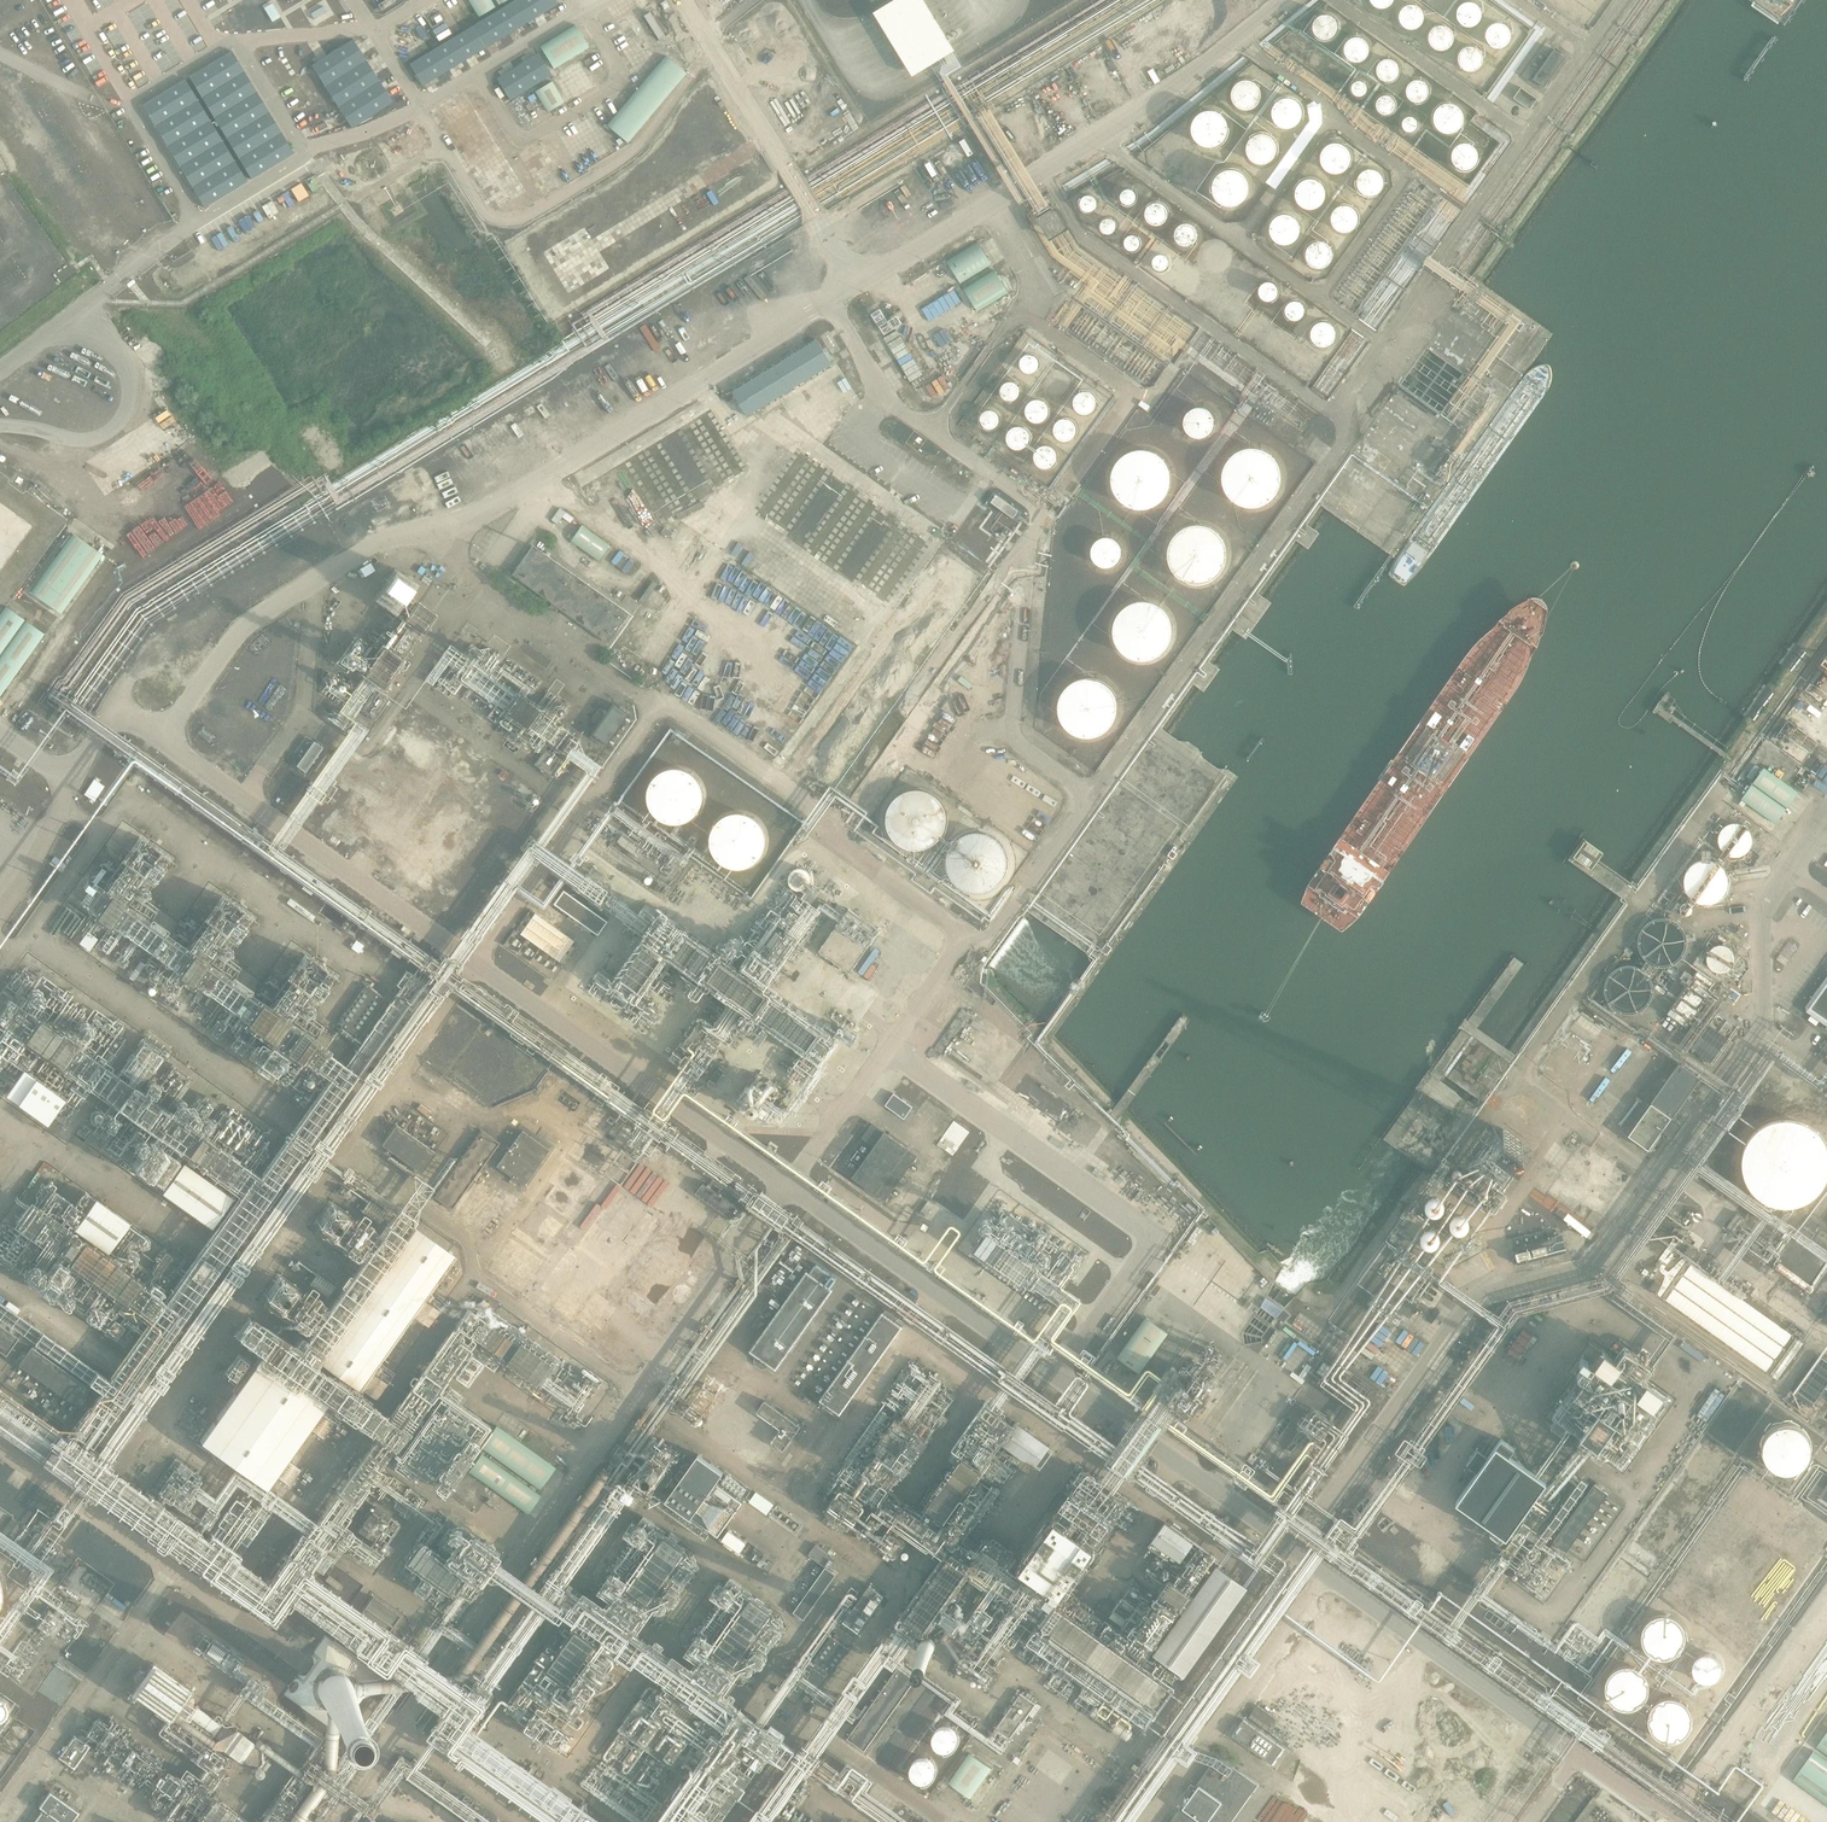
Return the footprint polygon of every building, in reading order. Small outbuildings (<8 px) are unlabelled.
[(409,65),(422,86),(556,5),(554,0),(516,0),(409,65)] [(490,0),(468,0),(478,17),(494,7),(490,0)] [(874,10),(913,74),(957,47),(929,0),(892,0),(874,10)] [(1424,20),(1425,17),(1424,14),(1423,10),(1421,8),(1418,6),(1415,4),(1411,4),(1408,4),(1405,6),(1402,8),(1400,10),(1399,14),(1398,17),(1399,20),(1400,24),(1402,26),(1405,28),(1408,30),(1411,30),(1415,30),(1418,28),(1421,26),(1423,24),(1424,20)] [(1479,20),(1480,16),(1480,13),(1478,9),(1476,7),(1473,5),(1469,4),(1466,4),(1462,5),(1459,7),(1457,9),(1455,13),(1455,16),(1455,20),(1457,23),(1459,26),(1462,28),(1465,29),(1469,29),(1473,28),(1476,26),(1478,23),(1479,20)] [(1336,31),(1337,27),(1336,23),(1334,20),(1331,18),(1328,17),(1324,17),(1321,18),(1318,20),(1316,23),(1316,27),(1316,31),(1318,34),(1321,36),(1324,37),(1328,37),(1331,36),(1334,34),(1336,31)] [(1510,39),(1510,36),(1510,33),(1509,30),(1507,27),(1504,25),(1502,24),(1498,23),(1495,23),(1492,24),(1489,26),(1487,29),(1486,31),(1485,34),(1485,38),(1486,41),(1487,44),(1489,46),(1492,48),(1495,49),(1498,49),(1501,48),(1504,47),(1507,45),(1509,42),(1510,39)] [(1454,41),(1455,38),(1454,35),(1453,32),(1451,29),(1449,27),(1446,26),(1442,25),(1439,25),(1436,26),(1433,28),(1431,30),(1429,33),(1428,37),(1428,40),(1429,43),(1431,46),(1433,48),(1436,50),(1439,51),(1442,51),(1446,51),(1449,49),(1451,47),(1453,45),(1454,41)] [(578,30),(497,79),(509,100),(591,51),(578,30)] [(351,40),(311,66),(352,128),(391,102),(351,40)] [(1366,54),(1367,50),(1366,47),(1364,44),(1362,42),(1359,41),(1355,41),(1352,42),(1349,44),(1348,47),(1347,50),(1348,54),(1349,57),(1352,59),(1355,60),(1359,60),(1362,59),(1365,57),(1366,54)] [(1482,62),(1482,59),(1482,55),(1481,52),(1478,49),(1475,48),(1472,47),(1468,47),(1465,47),(1462,49),(1460,52),(1458,55),(1458,59),(1458,62),(1460,65),(1462,68),(1465,70),(1468,71),(1472,71),(1475,70),(1478,68),(1480,65),(1482,62)] [(232,50),(189,76),(252,180),(295,154),(232,50)] [(1534,80),(1545,87),(1566,57),(1555,50),(1534,80)] [(593,55),(551,81),(564,102),(606,77),(593,55)] [(628,143),(686,73),(665,56),(607,126),(628,143)] [(1398,75),(1399,72),(1398,69),(1397,66),(1394,64),(1392,63),(1388,62),(1385,63),(1383,65),(1381,67),(1380,70),(1380,73),(1381,76),(1383,79),(1385,81),(1388,81),(1391,81),(1394,80),(1397,78),(1398,75)] [(1263,93),(1264,90),(1263,86),(1262,83),(1260,80),(1257,78),(1254,77),(1251,77),(1247,77),(1244,78),(1241,81),(1239,83),(1238,86),(1238,90),(1238,93),(1239,96),(1241,99),(1244,101),(1247,102),(1251,103),(1254,102),(1257,101),(1260,99),(1262,96),(1263,93)] [(185,79),(142,105),(205,208),(248,182),(185,79)] [(1352,92),(1354,95),(1358,97),(1361,96),(1365,94),(1366,90),(1366,86),(1363,83),(1360,82),(1356,82),(1353,84),(1351,88),(1352,92)] [(1428,96),(1428,93),(1428,90),(1426,87),(1424,85),(1421,83),(1418,83),(1415,83),(1412,85),(1410,87),(1408,90),(1408,93),(1408,96),(1410,99),(1412,101),(1415,103),(1418,103),(1421,103),(1424,101),(1426,99),(1428,96)] [(1530,109),(1537,99),(1520,88),(1513,99),(1530,109)] [(1378,104),(1378,109),(1381,113),(1386,115),(1390,114),(1394,111),(1396,107),(1395,102),(1393,98),(1388,96),(1384,97),(1380,100),(1378,104)] [(1464,120),(1464,117),(1464,113),(1463,110),(1461,107),(1459,105),(1457,103),(1454,101),(1451,100),(1448,100),(1444,100),(1441,101),(1438,103),(1436,105),(1434,107),(1432,110),(1431,113),(1431,117),(1431,120),(1432,123),(1434,126),(1436,128),(1438,130),(1441,132),(1444,133),(1448,133),(1451,133),(1454,132),(1457,130),(1459,128),(1461,126),(1463,123),(1464,120)] [(1299,117),(1300,114),(1299,110),(1298,107),(1296,105),(1293,103),(1290,101),(1287,101),(1283,101),(1280,103),(1278,105),(1276,107),(1274,110),(1274,114),(1274,117),(1276,120),(1278,123),(1280,125),(1283,126),(1287,127),(1290,126),(1293,125),(1296,123),(1298,120),(1299,117)] [(476,110),(444,129),(482,191),(514,172),(476,110)] [(1227,134),(1227,131),(1227,127),(1226,124),(1225,121),(1222,118),(1220,116),(1217,114),(1214,113),(1210,113),(1207,113),(1203,114),(1200,115),(1197,117),(1195,120),(1193,123),(1192,126),(1191,129),(1191,133),(1192,136),(1193,139),(1195,142),(1198,144),(1200,146),(1203,148),(1207,149),(1210,149),(1214,148),(1217,147),(1220,145),(1222,143),(1225,141),(1226,137),(1227,134)] [(1404,128),(1407,131),(1412,131),(1416,129),(1418,126),(1419,122),(1417,118),(1413,115),(1409,115),(1405,116),(1403,120),(1402,124),(1404,128)] [(588,125),(529,160),(545,188),(605,153),(588,125)] [(1274,152),(1275,149),(1274,146),(1273,143),(1271,141),(1268,139),(1265,138),(1262,137),(1259,138),(1256,139),(1254,141),(1252,143),(1251,146),(1250,149),(1251,152),(1252,155),(1254,158),(1256,160),(1259,161),(1262,161),(1266,161),(1268,160),(1271,158),(1273,155),(1274,152)] [(1481,154),(1481,153),(1481,151),(1480,148),(1479,145),(1477,143),(1475,141),(1472,139),(1467,138),(1463,138),(1460,139),(1458,140),(1455,142),(1453,143),(1451,146),(1450,150),(1450,153),(1450,156),(1451,159),(1452,161),(1454,164),(1458,167),(1464,169),(1468,169),(1471,168),(1476,165),(1478,163),(1480,160),(1480,157),(1481,154)] [(1350,162),(1350,159),(1350,156),(1349,153),(1348,150),(1346,148),(1343,146),(1340,145),(1338,144),(1334,144),(1331,144),(1329,145),(1326,147),(1324,149),(1322,152),(1321,154),(1320,157),(1320,160),(1321,163),(1322,166),(1324,169),(1326,171),(1329,172),(1331,173),(1334,174),(1337,174),(1340,173),(1343,172),(1346,170),(1347,167),(1349,165),(1350,162)] [(1246,190),(1246,186),(1245,183),(1243,180),(1240,177),(1238,175),(1234,173),(1231,173),(1227,173),(1221,174),(1218,176),(1216,178),(1213,181),(1212,184),(1211,187),(1211,191),(1211,194),(1212,197),(1214,200),(1216,203),(1218,204),(1222,206),(1226,207),(1229,208),(1232,207),(1236,206),(1239,204),(1241,203),(1243,200),(1244,197),(1246,194),(1246,190)] [(1381,187),(1381,183),(1381,180),(1379,176),(1376,174),(1373,173),(1369,173),(1365,174),(1363,176),(1361,180),(1360,183),(1361,187),(1363,190),(1365,193),(1369,194),(1373,194),(1376,193),(1379,190),(1381,187)] [(1138,191),(1137,186),(1135,184),(1133,181),(1129,180),(1125,181),(1121,183),(1119,186),(1118,190),(1118,194),(1120,198),(1122,199),(1124,200),(1128,201),(1132,200),(1135,198),(1137,195),(1138,191)] [(1322,197),(1322,194),(1322,191),(1321,187),(1318,185),(1316,183),(1313,181),(1309,181),(1306,181),(1303,183),(1300,185),(1298,187),(1297,190),(1297,194),(1297,197),(1298,200),(1300,203),(1303,205),(1306,206),(1309,207),(1313,206),(1316,205),(1318,203),(1321,200),(1322,197)] [(1093,200),(1092,196),(1090,192),(1086,190),(1082,189),(1080,190),(1078,190),(1075,193),(1073,196),(1072,200),(1073,204),(1076,207),(1079,209),(1083,210),(1086,209),(1090,207),(1092,204),(1093,200)] [(1167,212),(1167,208),(1166,206),(1163,202),(1159,199),(1157,199),(1154,198),(1151,199),(1149,199),(1145,202),(1142,206),(1141,211),(1142,216),(1143,219),(1144,221),(1148,224),(1153,225),(1158,224),(1160,223),(1162,222),(1164,220),(1166,217),(1167,212)] [(1356,223),(1356,219),(1356,216),(1355,213),(1353,210),(1350,208),(1347,207),(1343,207),(1340,208),(1337,209),(1335,211),(1333,214),(1332,217),(1332,221),(1333,224),(1335,227),(1337,229),(1340,231),(1343,231),(1347,231),(1350,230),(1353,228),(1355,226),(1356,223)] [(1113,223),(1113,222),(1113,219),(1111,216),(1110,215),(1106,213),(1102,212),(1100,212),(1098,213),(1095,215),(1093,219),(1093,223),(1093,226),(1094,228),(1096,230),(1100,232),(1104,232),(1107,232),(1110,229),(1112,226),(1113,223)] [(1297,232),(1298,229),(1297,226),(1296,223),(1295,221),(1292,219),(1290,217),(1287,216),(1284,216),(1281,216),(1278,217),(1275,219),(1273,221),(1271,223),(1270,226),(1270,229),(1270,232),(1271,235),(1273,238),(1275,240),(1278,242),(1281,243),(1284,243),(1287,243),(1290,242),(1292,240),(1295,238),(1296,235),(1297,232)] [(1198,234),(1198,233),(1197,228),(1195,224),(1191,222),(1189,221),(1186,220),(1181,221),(1179,222),(1177,223),(1175,225),(1173,228),(1172,232),(1172,235),(1173,238),(1174,240),(1175,242),(1179,245),(1184,246),(1189,246),(1194,243),(1196,241),(1197,239),(1198,234)] [(1139,241),(1140,241),(1139,238),(1137,235),(1135,233),(1131,232),(1128,232),(1124,234),(1122,236),(1121,238),(1121,241),(1121,244),(1123,247),(1125,249),(1129,250),(1133,250),(1136,248),(1138,246),(1139,243),(1139,241)] [(1228,254),(1228,253),(1227,248),(1224,244),(1222,242),(1220,241),(1215,240),(1212,240),(1209,241),(1205,243),(1203,246),(1202,248),(1201,251),(1201,253),(1202,258),(1203,260),(1205,263),(1209,266),(1213,267),(1216,267),(1219,266),(1222,265),(1224,263),(1227,259),(1228,256),(1228,254)] [(978,242),(947,261),(961,284),(992,265),(978,242)] [(1330,257),(1331,254),(1330,251),(1329,248),(1327,245),(1325,243),(1322,242),(1319,242),(1315,242),(1313,243),(1310,245),(1308,248),(1307,251),(1307,254),(1307,257),(1308,260),(1310,262),(1313,264),(1316,266),(1319,266),(1322,266),(1325,264),(1327,262),(1329,260),(1330,257)] [(1166,262),(1166,261),(1165,257),(1163,254),(1160,252),(1156,250),(1154,250),(1151,251),(1147,253),(1145,257),(1144,261),(1144,264),(1145,266),(1147,269),(1150,271),(1154,272),(1158,272),(1162,270),(1165,266),(1166,262)] [(994,269),(963,288),(978,311),(1008,292),(994,269)] [(1279,287),(1278,282),(1277,279),(1275,277),(1271,275),(1267,273),(1263,274),(1261,275),(1257,277),(1255,279),(1254,281),(1253,286),(1254,291),(1255,294),(1257,296),(1261,299),(1263,299),(1266,300),(1269,299),(1271,299),(1275,296),(1278,292),(1279,290),(1279,287)] [(955,289),(922,308),(930,320),(962,301),(955,289)] [(1306,305),(1305,300),(1304,298),(1302,295),(1298,292),(1293,291),(1290,292),(1288,292),(1284,295),(1281,299),(1280,302),(1280,304),(1281,309),(1282,311),(1284,314),(1288,317),(1290,317),(1292,318),(1296,317),(1298,317),(1302,314),(1305,310),(1306,305)] [(1336,327),(1336,326),(1336,323),(1335,321),(1334,318),(1332,316),(1328,313),(1323,312),(1320,312),(1317,313),(1314,314),(1312,316),(1309,320),(1308,322),(1308,325),(1308,327),(1308,330),(1310,334),(1311,336),(1314,338),(1316,339),(1319,340),(1322,340),(1324,340),(1327,339),(1331,337),(1333,335),(1335,332),(1336,330),(1336,327)] [(957,338),(946,356),(959,364),(970,346),(957,338)] [(818,341),(733,393),(747,416),(832,364),(818,341)] [(1039,364),(1038,360),(1036,357),(1033,355),(1030,354),(1026,354),(1023,356),(1021,358),(1020,360),(1019,363),(1020,367),(1022,370),(1025,372),(1028,373),(1032,373),(1035,371),(1037,370),(1038,368),(1039,364)] [(1065,382),(1065,378),(1063,375),(1060,373),(1056,372),(1053,373),(1049,375),(1047,379),(1047,382),(1047,385),(1049,388),(1052,390),(1055,391),(1059,391),(1062,389),(1065,386),(1065,382)] [(1018,391),(1017,388),(1015,385),(1012,383),(1008,382),(1005,383),(1002,385),(1001,388),(1000,391),(1001,394),(1003,397),(1006,399),(1008,400),(1012,399),(1015,397),(1017,395),(1018,391)] [(1097,402),(1097,401),(1097,399),(1096,396),(1094,393),(1091,390),(1088,390),(1086,389),(1083,390),(1080,390),(1077,393),(1074,397),(1074,401),(1074,406),(1077,409),(1080,412),(1085,413),(1089,413),(1091,412),(1093,410),(1096,407),(1097,404),(1097,402)] [(1052,411),(1052,410),(1051,406),(1049,402),(1047,400),(1045,399),(1040,398),(1037,398),(1035,399),(1031,401),(1029,403),(1028,406),(1027,410),(1028,414),(1029,416),(1031,419),(1032,420),(1035,421),(1039,423),(1043,422),(1046,421),(1048,420),(1051,416),(1052,414),(1052,411)] [(1210,434),(1212,432),(1213,430),(1215,426),(1215,423),(1215,420),(1214,417),(1213,414),(1211,412),(1209,410),(1207,408),(1204,407),(1200,406),(1197,406),(1195,407),(1192,408),(1189,409),(1187,412),(1185,415),(1183,418),(1183,421),(1183,424),(1183,428),(1185,431),(1186,433),(1189,435),(1192,437),(1194,438),(1198,439),(1200,439),(1204,438),(1206,437),(1210,434)] [(1002,420),(1002,418),(1001,415),(998,412),(995,410),(990,409),(986,411),(983,413),(981,417),(980,420),(981,424),(983,427),(986,429),(988,430),(991,431),(995,430),(998,428),(1001,425),(1002,420)] [(1077,428),(1077,427),(1076,423),(1074,419),(1070,417),(1068,416),(1066,415),(1062,416),(1060,417),(1057,418),(1055,420),(1054,422),(1053,424),(1053,427),(1053,429),(1054,432),(1056,436),(1060,438),(1062,439),(1065,439),(1069,439),(1071,438),(1073,436),(1076,432),(1077,428)] [(1029,438),(1029,437),(1029,435),(1028,432),(1025,428),(1023,427),(1021,426),(1017,425),(1015,426),(1012,427),(1010,429),(1008,430),(1007,433),(1006,435),(1006,437),(1007,442),(1009,445),(1012,447),(1017,449),(1021,448),(1025,446),(1028,443),(1029,440),(1029,438)] [(1057,456),(1057,455),(1056,451),(1055,449),(1054,447),(1051,444),(1048,443),(1046,443),(1042,443),(1040,444),(1037,446),(1036,448),(1034,450),(1033,452),(1033,455),(1034,459),(1036,463),(1040,466),(1042,467),(1045,467),(1048,467),(1051,466),(1053,464),(1056,461),(1057,458),(1057,456)] [(1273,499),(1277,494),(1280,489),(1281,484),(1282,477),(1281,471),(1279,465),(1276,459),(1272,455),(1267,452),(1263,449),(1257,447),(1251,447),(1245,448),(1240,449),(1234,453),(1229,457),(1225,462),(1223,467),(1221,473),(1221,479),(1222,484),(1224,491),(1227,496),(1231,500),(1236,504),(1240,506),(1246,507),(1252,508),(1258,507),(1262,506),(1268,503),(1273,499)] [(756,512),(788,532),(829,470),(797,449),(756,512)] [(1170,480),(1170,479),(1169,474),(1167,468),(1165,463),(1161,459),(1156,455),(1151,452),(1145,451),(1140,451),(1133,452),(1129,453),(1124,456),(1121,459),(1117,463),(1115,468),(1113,474),(1113,479),(1113,485),(1115,490),(1117,495),(1120,499),(1125,503),(1129,506),(1135,507),(1140,508),(1145,508),(1151,507),(1156,504),(1161,500),(1164,496),(1167,491),(1169,486),(1170,480)] [(838,569),(879,506),(847,485),(806,548),(838,569)] [(1000,490),(992,500),(1014,516),(1021,505),(1000,490)] [(556,508),(547,521),(571,536),(579,523),(556,508)] [(888,603),(930,541),(899,520),(857,582),(888,603)] [(582,525),(570,541),(598,561),(610,545),(582,525)] [(1226,555),(1226,549),(1224,544),(1222,539),(1218,535),(1213,531),(1210,529),(1204,527),(1199,526),(1195,526),(1192,527),(1187,528),(1182,531),(1178,534),(1175,538),(1172,543),(1169,549),(1169,554),(1169,560),(1171,566),(1174,571),(1178,576),(1182,579),(1187,581),(1192,583),(1198,584),(1203,583),(1208,581),(1213,579),(1217,576),(1221,571),(1224,566),(1226,560),(1226,555)] [(72,532),(31,589),(61,610),(102,553),(72,532)] [(971,560),(981,567),(998,541),(988,534),(971,560)] [(1117,564),(1119,561),(1120,559),(1121,557),(1122,554),(1122,550),(1122,548),(1120,545),(1119,542),(1116,540),(1114,538),(1108,537),(1103,537),(1100,538),(1097,540),(1094,542),(1093,545),(1091,548),(1091,551),(1091,554),(1091,557),(1092,559),(1094,562),(1096,564),(1099,566),(1102,567),(1105,568),(1108,568),(1111,567),(1114,566),(1117,564)] [(554,612),(557,607),(607,643),(628,613),(533,545),(512,575),(552,603),(548,608),(554,612)] [(658,582),(653,579),(640,597),(645,601),(658,582)] [(1167,648),(1168,648),(1171,642),(1173,637),(1173,632),(1173,626),(1172,620),(1169,614),(1166,611),(1162,606),(1157,603),(1151,601),(1146,600),(1140,600),(1134,601),(1129,603),(1124,607),(1120,610),(1116,616),(1114,621),(1113,627),(1113,633),(1114,639),(1116,645),(1120,649),(1124,654),(1129,657),(1135,659),(1141,660),(1146,660),(1153,659),(1158,657),(1163,653),(1167,648)] [(404,619),(423,632),(434,616),(416,603),(404,619)] [(25,619),(6,605),(0,614),(0,653),(25,619)] [(45,633),(26,620),(0,657),(0,696),(45,633)] [(383,648),(366,674),(384,686),(400,660),(383,648)] [(1069,731),(1073,734),(1077,736),(1080,737),(1085,738),(1091,738),(1097,736),(1102,734),(1106,732),(1111,728),(1114,723),(1116,718),(1118,712),(1118,706),(1118,701),(1116,695),(1113,690),(1108,685),(1104,682),(1098,679),(1093,678),(1087,677),(1081,678),(1076,680),(1071,683),(1066,687),(1062,692),(1060,697),(1058,703),(1058,709),(1059,715),(1061,721),(1064,726),(1069,731)] [(362,710),(376,720),(390,700),(376,690),(362,710)] [(614,702),(592,734),(606,744),(628,712),(614,702)] [(314,741),(298,765),(305,770),(321,747),(314,741)] [(705,796),(704,791),(703,786),(700,780),(697,776),(692,772),(688,770),(682,768),(677,767),(671,768),(666,769),(661,772),(656,775),(653,779),(650,783),(648,789),(647,795),(648,801),(649,806),(652,811),(655,816),(660,820),(665,822),(670,824),(675,825),(682,824),(686,823),(691,821),(696,817),(700,812),(702,807),(704,801),(705,796)] [(1764,767),(1741,799),(1776,824),(1799,792),(1764,767)] [(947,819),(947,818),(946,813),(944,806),(942,801),(937,796),(932,793),(927,790),(922,789),(915,788),(910,789),(905,791),(899,794),(895,798),(891,803),(889,807),(887,814),(887,819),(888,824),(889,830),(892,835),(896,840),(901,844),(906,846),(911,848),(917,848),(923,848),(928,846),(933,844),(938,840),(941,835),(944,830),(946,824),(947,819)] [(767,843),(767,842),(766,836),(765,831),(762,827),(759,822),(754,818),(749,815),(744,814),(737,814),(732,814),(727,816),(723,818),(718,822),(714,827),(712,832),(710,837),(710,843),(710,848),(712,852),(714,857),(718,862),(722,866),(727,868),(733,870),(738,871),(744,870),(750,868),(754,866),(759,862),(763,857),(765,853),(766,848),(767,843)] [(1750,844),(1750,841),(1750,838),(1749,835),(1747,832),(1745,830),(1743,828),(1740,826),(1737,825),(1734,825),(1731,825),(1728,826),(1725,828),(1722,830),(1720,832),(1719,835),(1718,838),(1718,841),(1718,844),(1719,847),(1720,850),(1722,853),(1725,855),(1728,856),(1731,857),(1734,857),(1737,857),(1740,856),(1743,855),(1745,853),(1747,850),(1749,847),(1750,844)] [(1009,862),(1008,856),(1006,850),(1004,845),(1000,841),(995,836),(991,834),(986,832),(980,831),(973,831),(969,832),(962,835),(957,839),(953,843),(950,849),(948,855),(947,860),(947,866),(949,872),(951,878),(955,882),(960,887),(965,890),(970,892),(977,893),(983,892),(988,891),(993,889),(998,885),(1003,879),(1006,875),(1008,869),(1009,862)] [(1591,869),(1603,852),(1585,840),(1573,856),(1591,869)] [(1078,854),(1058,860),(1060,868),(1051,871),(1054,880),(1061,878),(1062,881),(1070,878),(1068,873),(1070,872),(1069,868),(1081,864),(1078,854)] [(1725,888),(1725,884),(1725,880),(1724,876),(1722,872),(1719,869),(1716,866),(1713,864),(1709,863),(1705,862),(1701,863),(1697,864),(1693,865),(1690,868),(1687,871),(1685,874),(1683,878),(1683,882),(1683,886),(1683,890),(1685,893),(1687,897),(1690,900),(1693,902),(1697,904),(1701,905),(1705,905),(1709,904),(1713,903),(1716,901),(1719,898),(1722,895),(1724,892),(1725,888)] [(322,877),(314,884),(325,897),(333,890),(322,877)] [(599,933),(608,919),(563,890),(554,904),(599,933)] [(560,961),(575,939),(532,909),(517,931),(560,961)] [(1682,945),(1682,941),(1682,937),(1680,933),(1679,929),(1676,926),(1673,923),(1669,921),(1665,920),(1661,919),(1657,919),(1653,920),(1649,922),(1645,925),(1643,928),(1640,931),(1639,935),(1638,939),(1638,943),(1639,947),(1640,951),(1643,955),(1646,958),(1649,960),(1653,962),(1657,963),(1661,963),(1665,963),(1669,961),(1673,959),(1676,956),(1679,953),(1680,949),(1682,945)] [(90,950),(99,938),(89,930),(80,943),(90,950)] [(1734,961),(1734,958),(1734,955),(1733,953),(1731,950),(1728,949),(1725,948),(1722,949),(1720,950),(1717,951),(1716,954),(1715,957),(1715,959),(1716,962),(1717,965),(1720,966),(1722,968),(1725,968),(1728,967),(1731,966),(1733,964),(1734,961)] [(1650,993),(1651,989),(1650,985),(1649,981),(1647,977),(1645,974),(1641,971),(1638,969),(1634,967),(1630,967),(1625,967),(1621,968),(1618,970),(1614,972),(1611,975),(1609,979),(1607,983),(1607,987),(1607,991),(1607,995),(1609,999),(1611,1003),(1614,1006),(1618,1008),(1621,1010),(1626,1011),(1630,1011),(1634,1010),(1638,1009),(1641,1007),(1645,1004),(1647,1001),(1649,997),(1650,993)] [(1697,971),(1667,1013),(1685,1026),(1715,984),(1697,971)] [(1805,1006),(1806,1012),(1826,1026),(1826,975),(1805,1006)] [(755,1020),(771,998),(742,977),(725,999),(755,1020)] [(361,987),(337,1023),(363,1041),(388,1006),(361,987)] [(496,1054),(496,1051),(494,1047),(491,1046),(488,1045),(484,1045),(481,1047),(478,1051),(478,1054),(478,1058),(480,1060),(484,1063),(487,1064),(491,1063),(493,1061),(495,1058),(496,1054)] [(522,1071),(522,1070),(521,1067),(519,1064),(516,1062),(512,1061),(509,1062),(507,1063),(506,1064),(504,1067),(503,1070),(504,1074),(506,1077),(507,1078),(509,1079),(512,1080),(516,1079),(519,1077),(521,1075),(522,1071)] [(1648,1149),(1699,1077),(1678,1063),(1628,1135),(1648,1149)] [(885,1105),(904,1118),(913,1106),(894,1093),(885,1105)] [(1768,1202),(1790,1204),(1811,1196),(1825,1179),(1826,1173),(1826,1144),(1825,1136),(1810,1120),(1790,1112),(1768,1115),(1749,1128),(1739,1147),(1739,1170),(1750,1189),(1768,1202)] [(442,1150),(398,1119),(384,1139),(429,1170),(442,1150)] [(852,1176),(886,1200),(918,1155),(873,1122),(862,1137),(874,1145),(852,1176)] [(549,1150),(522,1130),(496,1166),(523,1186),(549,1150)] [(481,1131),(435,1198),(453,1210),(499,1143),(481,1131)] [(234,1199),(183,1164),(163,1195),(214,1230),(234,1199)] [(551,1181),(537,1204),(563,1220),(577,1197),(551,1181)] [(749,1215),(703,1182),(695,1193),(741,1226),(749,1215)] [(84,1193),(62,1224),(103,1253),(125,1222),(84,1193)] [(1442,1211),(1443,1208),(1442,1205),(1440,1202),(1438,1200),(1434,1199),(1431,1199),(1428,1201),(1426,1203),(1425,1206),(1425,1210),(1426,1213),(1428,1215),(1431,1217),(1434,1217),(1438,1216),(1440,1214),(1442,1211)] [(1585,1225),(1561,1210),(1551,1225),(1575,1241),(1585,1225)] [(1735,1234),(1745,1218),(1737,1213),(1726,1228),(1735,1234)] [(1467,1228),(1468,1224),(1467,1221),(1465,1219),(1463,1217),(1460,1216),(1457,1216),(1454,1218),(1452,1220),(1450,1223),(1450,1226),(1452,1229),(1454,1232),(1457,1233),(1460,1233),(1463,1232),(1466,1230),(1467,1228)] [(364,1396),(463,1260),(423,1231),(324,1369),(364,1396)] [(1439,1244),(1440,1241),(1439,1238),(1437,1235),(1435,1233),(1432,1233),(1429,1233),(1426,1234),(1424,1236),(1423,1239),(1423,1242),(1424,1245),(1426,1247),(1429,1249),(1432,1249),(1435,1248),(1437,1246),(1439,1244)] [(1517,1263),(1565,1250),(1562,1236),(1513,1249),(1517,1263)] [(1689,1245),(1684,1252),(1690,1256),(1695,1249),(1689,1245)] [(1672,1289),(1664,1301),(1778,1377),(1804,1339),(1691,1264),(1687,1270),(1681,1265),(1679,1268),(1684,1271),(1672,1289)] [(833,1290),(806,1270),(749,1350),(777,1369),(833,1290)] [(1656,1291),(1661,1282),(1654,1279),(1649,1287),(1656,1291)] [(457,1312),(447,1329),(538,1386),(555,1358),(483,1313),(476,1324),(457,1312)] [(904,1327),(882,1312),(819,1401),(841,1416),(904,1327)] [(1147,1316),(1117,1357),(1140,1373),(1169,1332),(1147,1316)] [(6,1356),(17,1340),(0,1329),(0,1352),(6,1356)] [(28,1344),(14,1363),(82,1413),(96,1394),(28,1344)] [(259,1358),(200,1442),(266,1489),(325,1402),(259,1358)] [(1548,1421),(1612,1467),(1658,1404),(1593,1358),(1548,1421)] [(1798,1395),(1817,1406),(1826,1390),(1826,1363),(1819,1358),(1798,1395)] [(430,1390),(388,1458),(440,1491),(483,1424),(430,1390)] [(803,1424),(765,1400),(757,1412),(782,1428),(772,1442),(786,1450),(803,1424)] [(1052,1443),(1022,1422),(1004,1447),(1034,1468),(1052,1443)] [(1764,1460),(1768,1466),(1775,1470),(1783,1472),(1791,1471),(1799,1468),(1805,1462),(1809,1455),(1810,1447),(1808,1439),(1805,1432),(1799,1426),(1791,1423),(1783,1422),(1775,1424),(1768,1428),(1764,1433),(1761,1440),(1760,1447),(1761,1454),(1764,1460)] [(555,1468),(496,1426),(480,1448),(539,1490),(555,1468)] [(1546,1482),(1495,1447),(1456,1502),(1507,1536),(1546,1482)] [(1468,1465),(1478,1471),(1487,1455),(1478,1449),(1468,1465)] [(481,1454),(468,1471),(527,1513),(540,1495),(481,1454)] [(723,1472),(699,1455),(667,1500),(718,1537),(743,1502),(716,1483),(723,1472)] [(917,1511),(949,1530),(978,1481),(946,1462),(917,1511)] [(1549,1543),(1566,1555),(1608,1496),(1585,1480),(1567,1506),(1572,1510),(1549,1543)] [(754,1492),(746,1506),(770,1520),(778,1506),(754,1492)] [(1022,1541),(1061,1569),(1096,1521),(1058,1493),(1022,1541)] [(374,1503),(357,1528),(374,1540),(391,1515),(374,1503)] [(574,1555),(578,1558),(586,1557),(585,1551),(590,1551),(596,1542),(595,1537),(598,1537),(605,1527),(611,1526),(609,1516),(603,1512),(593,1513),(594,1520),(583,1522),(582,1517),(585,1512),(577,1507),(554,1541),(560,1545),(566,1544),(577,1528),(583,1527),(594,1535),(590,1541),(586,1538),(579,1539),(580,1545),(574,1555)] [(1166,1519),(1153,1538),(1182,1559),(1196,1539),(1166,1519)] [(722,1539),(740,1552),(748,1541),(730,1528),(722,1539)] [(621,1589),(644,1604),(675,1556),(653,1542),(621,1589)] [(844,1563),(816,1543),(808,1555),(825,1567),(794,1611),(805,1619),(844,1563)] [(943,1553),(902,1612),(925,1628),(966,1569),(943,1553)] [(13,1591),(12,1584),(11,1578),(8,1571),(4,1566),(0,1560),(0,1623),(1,1622),(6,1616),(9,1610),(11,1604),(13,1598),(13,1591)] [(1248,1586),(1217,1563),(1153,1652),(1185,1674),(1248,1586)] [(884,1595),(869,1585),(842,1621),(859,1632),(884,1595)] [(364,1601),(349,1623),(373,1641),(389,1619),(364,1601)] [(1157,1707),(1171,1687),(1052,1602),(1038,1622),(1157,1707)] [(1684,1637),(1684,1632),(1683,1628),(1682,1624),(1680,1620),(1678,1617),(1675,1614),(1671,1612),(1667,1611),(1663,1610),(1659,1610),(1654,1611),(1651,1613),(1647,1616),(1644,1619),(1642,1622),(1640,1626),(1640,1630),(1640,1634),(1640,1639),(1642,1642),(1644,1646),(1647,1649),(1651,1652),(1654,1653),(1659,1654),(1663,1654),(1667,1654),(1671,1652),(1675,1650),(1678,1648),(1680,1644),(1682,1641),(1684,1637)] [(704,1664),(727,1677),(758,1624),(735,1611),(704,1664)] [(299,1670),(285,1690),(348,1735),(362,1715),(366,1709),(370,1704),(388,1680),(325,1634),(308,1658),(304,1664),(299,1670)] [(850,1647),(831,1635),(813,1660),(831,1673),(850,1647)] [(537,1670),(560,1688),(587,1655),(564,1636),(537,1670)] [(224,1643),(213,1655),(231,1672),(242,1659),(224,1643)] [(1695,1674),(1698,1679),(1703,1682),(1708,1683),(1714,1682),(1718,1678),(1721,1674),(1722,1668),(1721,1662),(1718,1658),(1713,1655),(1707,1654),(1702,1655),(1697,1658),(1694,1663),(1693,1669),(1695,1674)] [(131,1689),(132,1689),(169,1718),(182,1714),(191,1702),(191,1692),(152,1662),(131,1689)] [(1648,1689),(1649,1685),(1648,1681),(1647,1677),(1645,1673),(1643,1669),(1639,1667),(1636,1664),(1632,1663),(1627,1662),(1623,1663),(1619,1664),(1615,1665),(1611,1668),(1608,1671),(1606,1675),(1605,1679),(1604,1683),(1604,1687),(1605,1691),(1606,1695),(1609,1699),(1611,1702),(1615,1704),(1619,1706),(1623,1707),(1627,1707),(1632,1707),(1636,1705),(1639,1703),(1643,1700),(1645,1697),(1647,1693),(1648,1689)] [(916,1679),(899,1666),(847,1739),(865,1752),(916,1679)] [(238,1693),(278,1713),(282,1705),(262,1695),(267,1684),(248,1674),(238,1693)] [(1037,1704),(1021,1693),(995,1730),(1011,1741),(1037,1704)] [(1690,1720),(1690,1716),(1689,1712),(1688,1708),(1686,1704),(1684,1701),(1681,1699),(1677,1697),(1673,1696),(1669,1695),(1665,1695),(1662,1696),(1658,1698),(1655,1701),(1652,1704),(1650,1707),(1649,1711),(1648,1715),(1648,1719),(1649,1722),(1650,1726),(1653,1729),(1655,1732),(1659,1735),(1662,1736),(1666,1737),(1670,1737),(1674,1736),(1678,1735),(1681,1733),(1684,1730),(1687,1727),(1689,1724),(1690,1720)] [(1258,1704),(1249,1717),(1268,1730),(1277,1717),(1258,1704)] [(1244,1715),(1234,1730),(1272,1757),(1282,1742),(1244,1715)] [(957,1740),(958,1737),(957,1733),(956,1730),(954,1728),(951,1726),(948,1724),(945,1724),(942,1724),(939,1726),(936,1728),(934,1730),(933,1733),(932,1737),(933,1740),(934,1743),(936,1746),(938,1748),(942,1749),(945,1750),(948,1749),(951,1748),(954,1746),(956,1743),(957,1740)] [(75,1734),(61,1755),(78,1766),(91,1745),(75,1734)] [(970,1753),(949,1784),(971,1800),(992,1769),(970,1753)] [(1217,1755),(1169,1821),(1229,1821),(1257,1784),(1217,1755)] [(935,1771),(935,1767),(935,1764),(933,1761),(931,1758),(928,1757),(925,1756),(922,1756),(918,1757),(916,1758),(913,1761),(912,1764),(912,1767),(912,1771),(913,1774),(916,1776),(918,1778),(922,1779),(925,1779),(928,1778),(931,1776),(933,1774),(935,1771)] [(5,1775),(12,1779),(18,1767),(12,1764),(5,1775)] [(461,1802),(463,1798),(420,1767),(412,1779),(425,1788),(431,1781),(461,1802)] [(50,1792),(39,1808),(42,1810),(34,1821),(72,1821),(79,1811),(50,1792)] [(768,1821),(804,1821),(780,1805),(768,1821)] [(230,1821),(245,1821),(247,1817),(232,1813),(230,1821)]
